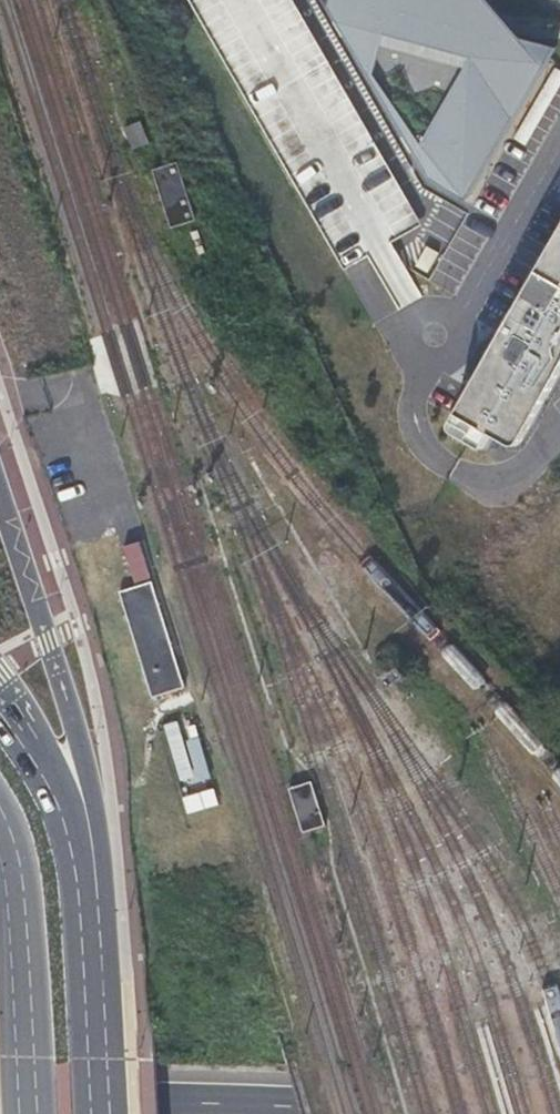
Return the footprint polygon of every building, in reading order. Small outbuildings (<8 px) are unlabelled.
[(376,325),(412,303),(424,297),(392,243),(422,226),(294,0),(190,0),(376,325)] [(493,0),(336,0),(334,8),(430,176),(472,200),(559,48),(526,39),(520,31),(493,0)] [(140,118),(124,125),(133,146),(149,139),(140,118)] [(177,159),(153,166),(171,224),(195,216),(177,159)] [(450,415),(448,420),(447,423),(452,433),(481,451),(485,451),(489,450),(493,444),(496,442),(502,442),(509,447),(517,449),(526,443),(559,385),(559,225),(450,415)] [(139,539),(123,544),(134,579),(149,574),(139,539)] [(184,684),(151,579),(120,589),(152,694),(184,684)] [(311,782),(289,790),(303,832),(324,825),(311,782)]
